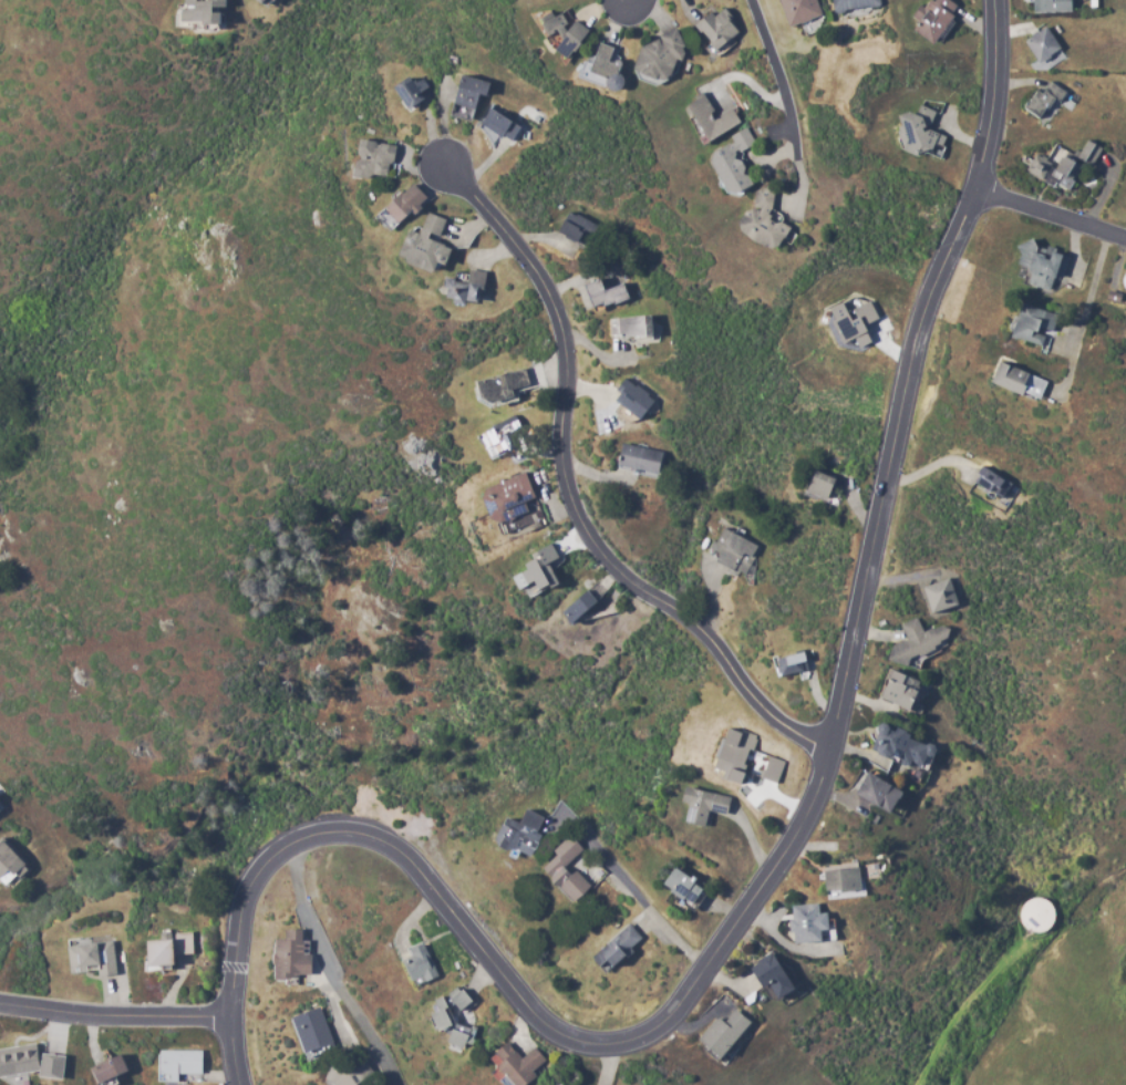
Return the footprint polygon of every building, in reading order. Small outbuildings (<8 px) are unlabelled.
[(789,27),(821,16),(816,0),(780,0),(789,27)] [(880,7),(879,0),(834,0),(835,13),(880,7)] [(937,45),(958,5),(949,0),(936,0),(935,3),(929,0),(925,0),(915,19),(921,22),(915,33),(937,45)] [(1073,0),(1036,0),(1036,13),(1073,13),(1073,0)] [(699,25),(716,51),(742,35),(725,9),(715,15),(699,25)] [(589,29),(561,13),(558,17),(549,12),(541,26),(562,38),(555,50),(571,60),(589,29)] [(1037,64),(1060,53),(1049,28),(1025,39),(1037,64)] [(633,49),(645,77),(651,74),(654,83),(679,73),(674,61),(687,56),(677,31),(633,49)] [(689,105),(707,141),(740,124),(716,76),(691,89),(697,101),(689,105)] [(453,117),(476,122),(484,80),(466,77),(462,97),(457,96),(453,117)] [(1045,121),(1063,90),(1052,84),(1045,94),(1037,90),(1026,110),(1045,121)] [(947,136),(932,131),(932,126),(937,111),(928,108),(928,102),(922,102),(919,113),(905,114),(906,126),(900,127),(901,136),(900,139),(901,150),(914,155),(936,152),(943,147),(943,146),(947,136)] [(522,126),(487,106),(477,123),(512,143),(522,126)] [(728,136),(731,142),(708,152),(728,196),(751,186),(737,154),(753,147),(745,128),(728,136)] [(397,146),(359,140),(352,179),(372,182),(374,174),(384,176),(386,163),(394,164),(397,146)] [(736,229),(776,252),(791,227),(768,213),(777,197),(761,187),(736,229)] [(445,219),(425,212),(417,234),(408,230),(398,260),(434,273),(444,245),(437,243),(445,219)] [(584,244),(593,225),(572,214),(563,234),(584,244)] [(1026,285),(1049,292),(1054,278),(1062,280),(1069,256),(1055,251),(1055,250),(1025,241),(1017,264),(1032,268),(1026,285)] [(443,279),(442,289),(448,289),(447,302),(468,304),(468,302),(479,303),(482,271),(467,270),(466,281),(443,279)] [(595,308),(615,302),(612,291),(605,292),(602,281),(589,284),(595,308)] [(870,302),(853,310),(848,301),(831,310),(847,344),(857,339),(861,349),(874,343),(865,325),(878,319),(870,302)] [(1058,315),(1024,304),(1013,338),(1047,349),(1058,315)] [(653,317),(607,318),(607,339),(654,338),(653,317)] [(1040,401),(1047,379),(1001,363),(994,385),(1040,401)] [(611,396),(639,420),(656,401),(628,377),(611,396)] [(662,451),(623,445),(620,467),(659,473),(662,451)] [(538,496),(523,469),(480,494),(498,526),(527,509),(524,504),(538,496)] [(746,575),(757,541),(731,532),(731,530),(719,526),(711,551),(718,553),(714,564),(746,575)] [(960,605),(952,578),(926,586),(934,613),(960,605)] [(576,623),(598,603),(582,586),(561,606),(576,623)] [(898,625),(905,639),(888,648),(898,666),(953,639),(945,622),(924,633),(916,616),(898,625)] [(809,670),(806,652),(777,658),(781,676),(809,670)] [(922,683),(895,670),(882,698),(909,711),(922,683)] [(928,745),(910,739),(912,731),(882,722),(873,752),(899,760),(899,763),(920,769),(928,745)] [(717,769),(723,771),(721,776),(746,784),(751,769),(745,767),(756,736),(731,728),(717,769)] [(760,778),(776,783),(783,761),(768,756),(760,778)] [(906,790),(868,773),(858,796),(896,812),(906,790)] [(731,798),(689,786),(685,800),(687,801),(681,820),(705,827),(710,810),(726,815),(731,798)] [(531,859),(543,831),(538,829),(543,817),(519,807),(514,820),(504,816),(493,843),(531,859)] [(590,888),(568,864),(583,849),(570,835),(552,851),(556,855),(543,868),(575,902),(590,888)] [(0,877),(11,886),(30,863),(0,837),(0,877)] [(824,872),(828,894),(863,888),(859,866),(824,872)] [(664,889),(696,907),(708,886),(676,868),(664,889)] [(1048,903),(1043,900),(1036,898),(1030,899),(1025,902),(1021,907),(1019,912),(1019,918),(1021,923),(1024,928),(1029,931),(1034,933),(1041,932),(1045,931),(1050,927),(1053,921),(1054,914),(1052,909),(1048,903)] [(828,913),(819,914),(818,903),(791,905),(795,944),(823,941),(822,930),(829,930),(828,913)] [(644,940),(630,925),(595,957),(605,968),(613,961),(617,965),(644,940)] [(280,978),(313,976),(313,955),(303,955),(302,929),(287,930),(287,940),(278,940),(280,978)] [(192,954),(191,932),(172,933),(172,940),(154,940),(155,966),(179,965),(178,955),(192,954)] [(115,975),(113,942),(68,945),(69,972),(88,971),(88,976),(115,975)] [(412,957),(402,961),(411,982),(422,978),(424,982),(436,977),(422,943),(409,948),(412,957)] [(751,966),(766,988),(770,985),(780,1000),(798,988),(773,951),(751,966)] [(473,1028),(447,1020),(451,1004),(467,1009),(472,995),(453,989),(450,1000),(440,997),(435,1013),(438,1014),(434,1025),(453,1031),(449,1044),(466,1049),(473,1028)] [(301,1053),(328,1046),(319,1009),(292,1016),(301,1053)] [(715,1017),(698,1039),(723,1059),(752,1022),(735,1009),(723,1023),(715,1017)] [(39,1043),(0,1048),(0,1077),(43,1071),(39,1043)] [(180,1074),(202,1074),(203,1051),(162,1050),(162,1073),(172,1073),(171,1082),(180,1083),(180,1074)] [(66,1055),(43,1054),(41,1078),(65,1079),(66,1055)] [(122,1075),(114,1058),(94,1067),(102,1084),(122,1075)] [(356,1069),(332,1072),(333,1077),(329,1078),(330,1084),(358,1084),(356,1069)]
